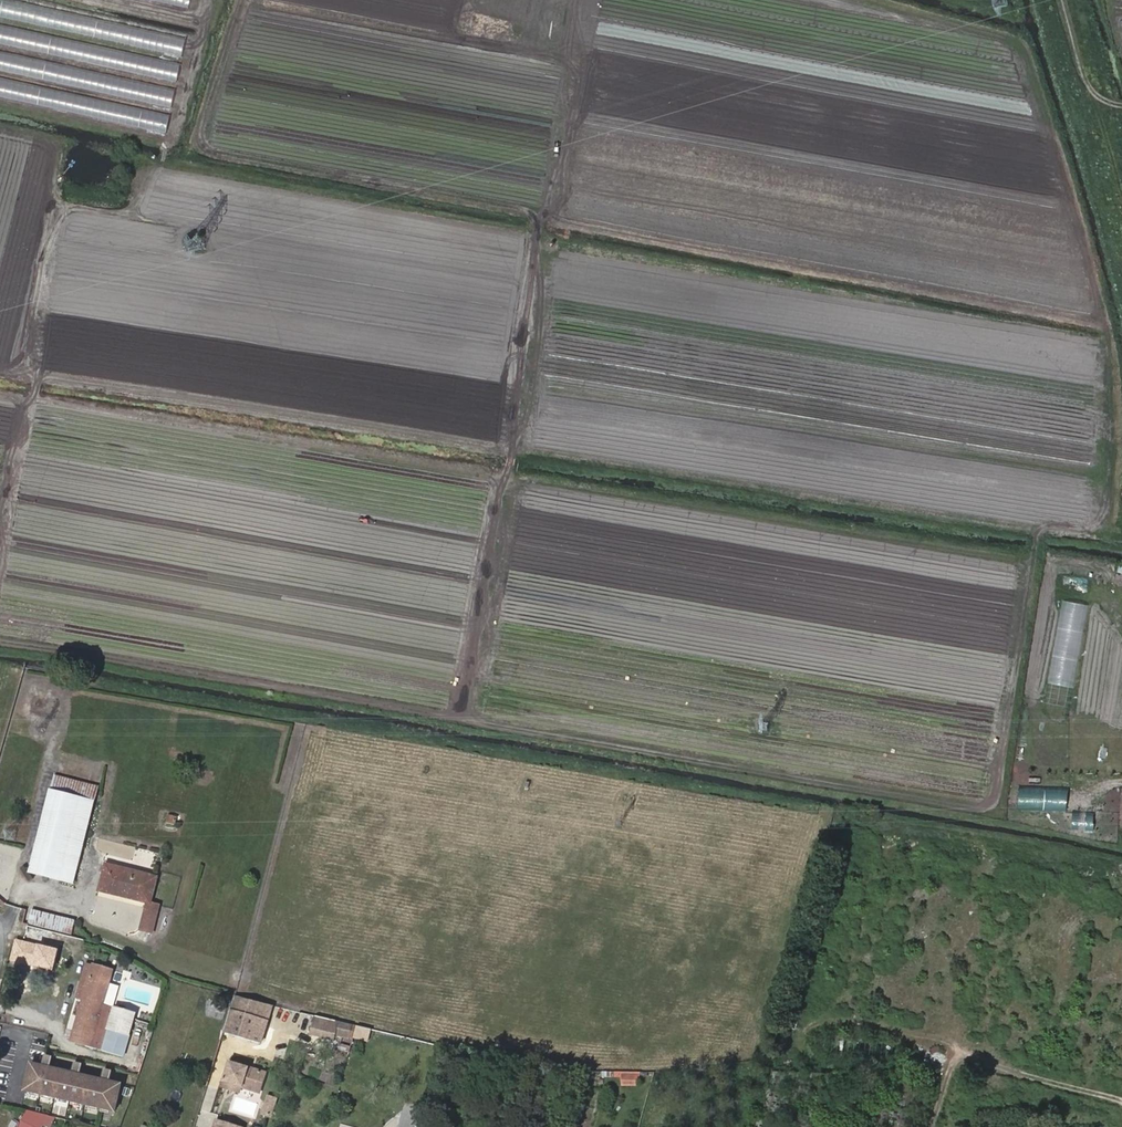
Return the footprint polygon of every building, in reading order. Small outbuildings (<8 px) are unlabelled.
[(181,63),(141,56),(141,58),(131,57),(133,50),(0,26),(0,43),(179,75),(181,63)] [(177,87),(0,51),(0,70),(173,105),(177,87)] [(0,78),(0,96),(168,130),(172,112),(0,78)] [(93,802),(97,785),(56,775),(52,792),(93,802)] [(73,882),(93,802),(52,792),(33,871),(73,882)] [(167,823),(176,825),(178,816),(169,814),(167,823)] [(122,890),(121,895),(141,899),(134,929),(147,932),(154,902),(148,901),(152,882),(126,875),(128,870),(105,865),(100,884),(122,890)] [(126,875),(152,882),(153,877),(128,870),(126,875)] [(99,890),(121,895),(122,890),(100,884),(99,890)] [(75,924),(28,910),(24,921),(72,936),(75,924)] [(77,999),(83,1001),(94,965),(88,963),(77,999)] [(83,1001),(71,1039),(102,1048),(115,1006),(106,1004),(110,984),(114,970),(94,965),(83,1001)] [(106,1004),(115,1006),(117,1007),(123,987),(110,984),(106,1004)] [(271,1004),(237,994),(225,1032),(260,1042),(271,1004)] [(102,1048),(125,1054),(136,1013),(117,1007),(115,1006),(102,1048)] [(369,1046),(373,1030),(316,1016),(312,1032),(369,1046)] [(47,1058),(45,1068),(53,1070),(55,1060),(47,1058)] [(266,1071),(228,1061),(221,1086),(234,1090),(236,1084),(242,1086),(261,1092),(266,1071)] [(34,1065),(27,1092),(116,1115),(123,1088),(112,1085),(104,1083),(82,1077),(74,1076),(53,1070),(45,1068),(34,1065)] [(77,1066),(74,1076),(82,1077),(85,1067),(77,1066)] [(619,1072),(618,1086),(637,1086),(637,1072),(619,1072)] [(107,1073),(104,1083),(112,1085),(115,1075),(107,1073)] [(273,1118),(280,1098),(269,1095),(262,1115),(273,1118)] [(54,1117),(27,1109),(21,1126),(50,1126),(54,1117)]
